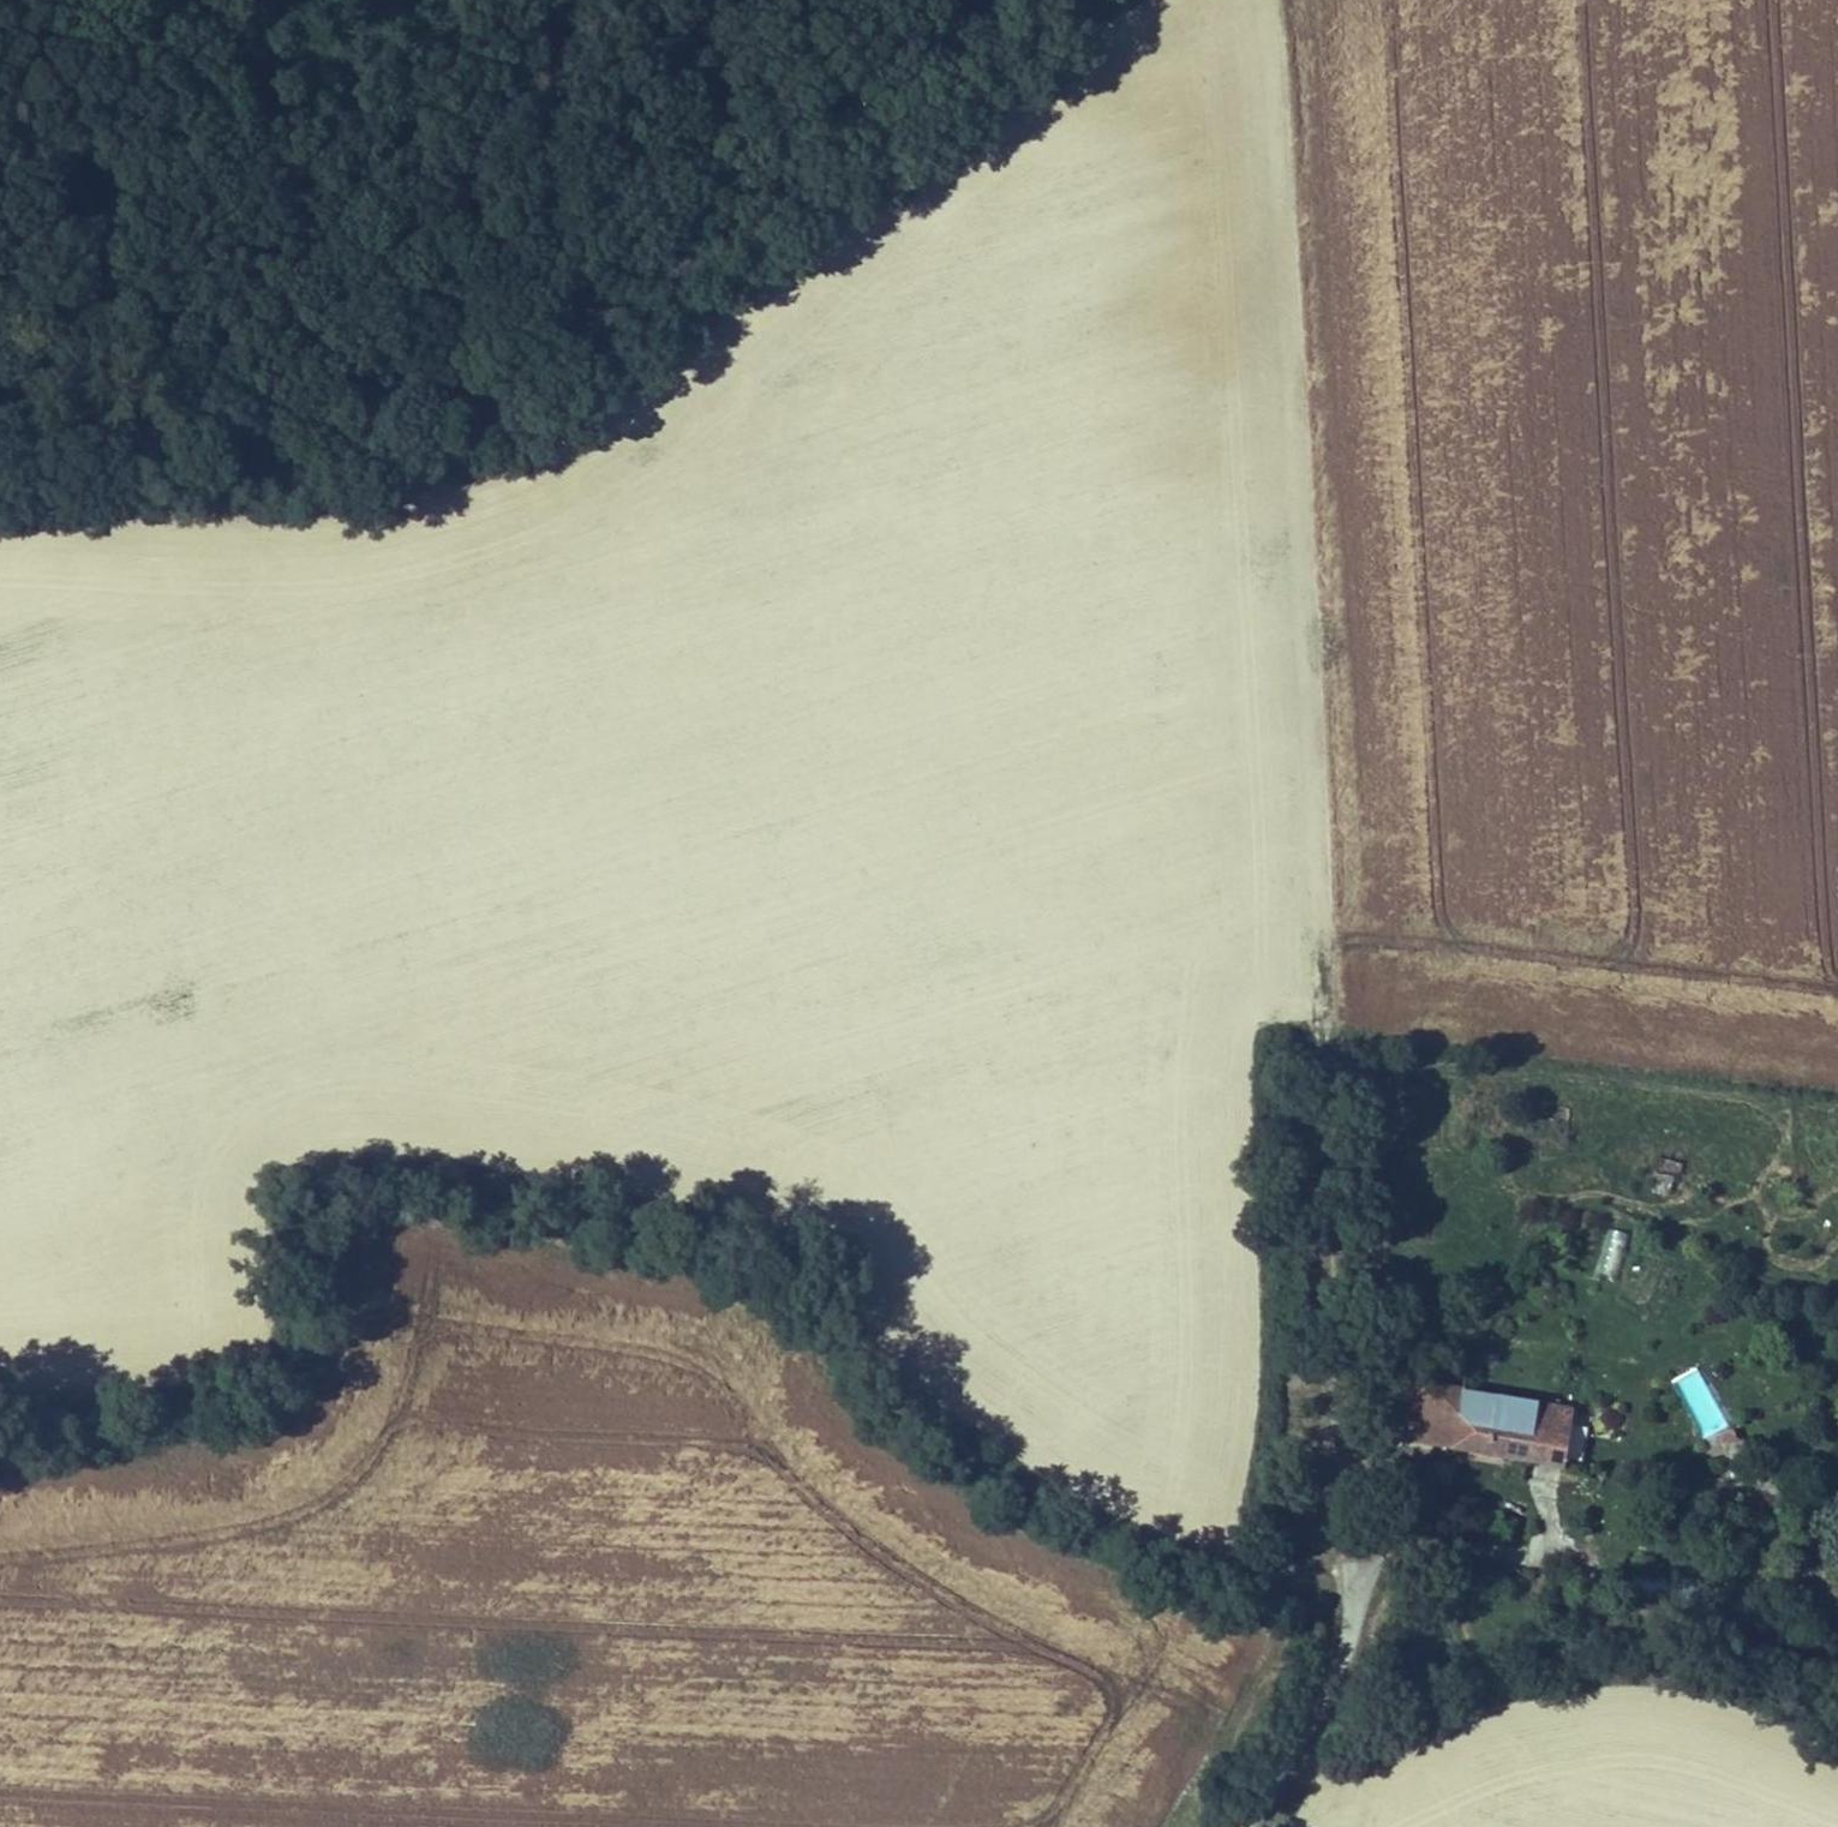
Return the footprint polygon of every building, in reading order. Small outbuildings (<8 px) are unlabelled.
[(1605,1229),(1598,1276),(1618,1279),(1625,1232),(1605,1229)] [(1459,1387),(1399,1380),(1391,1448),(1563,1466),(1569,1407),(1531,1403),(1530,1419),(1494,1415),(1496,1397),(1458,1393),(1459,1387)]
